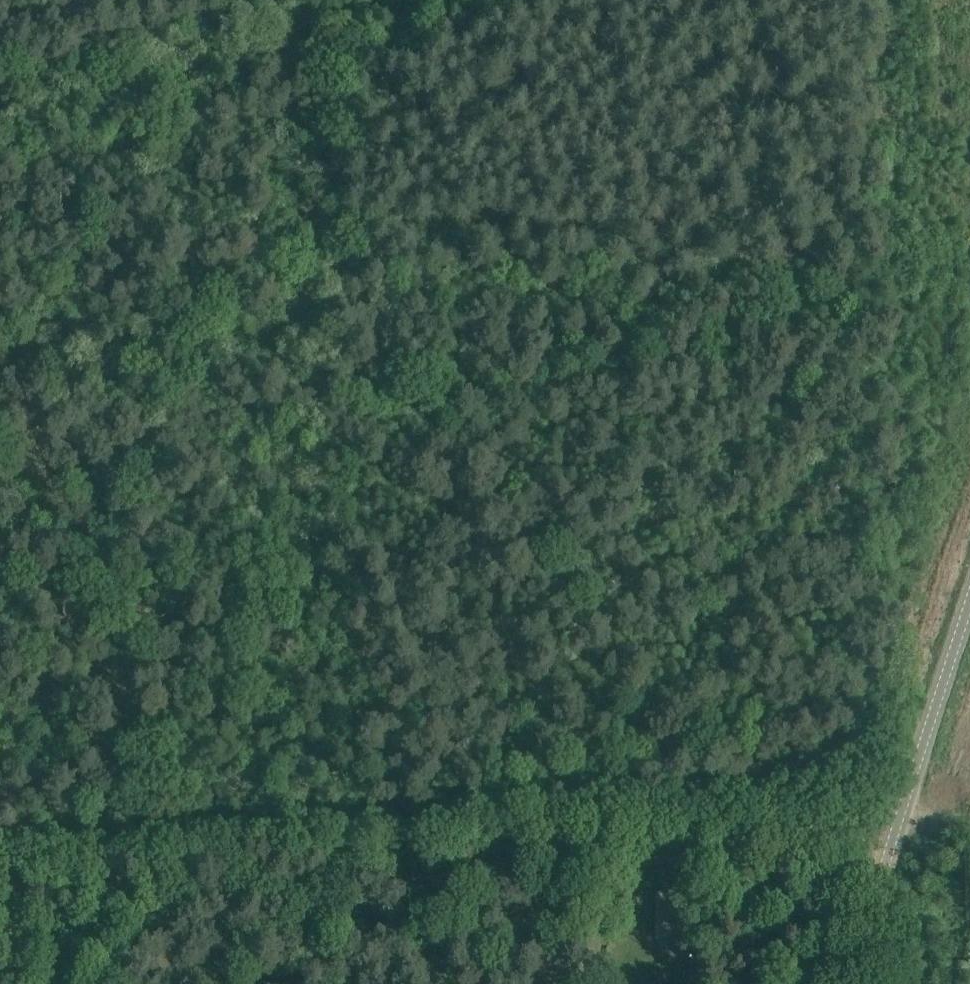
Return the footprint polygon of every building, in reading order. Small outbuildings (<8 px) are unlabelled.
[(671,940),(692,940),(693,892),(672,892),(671,940)]
